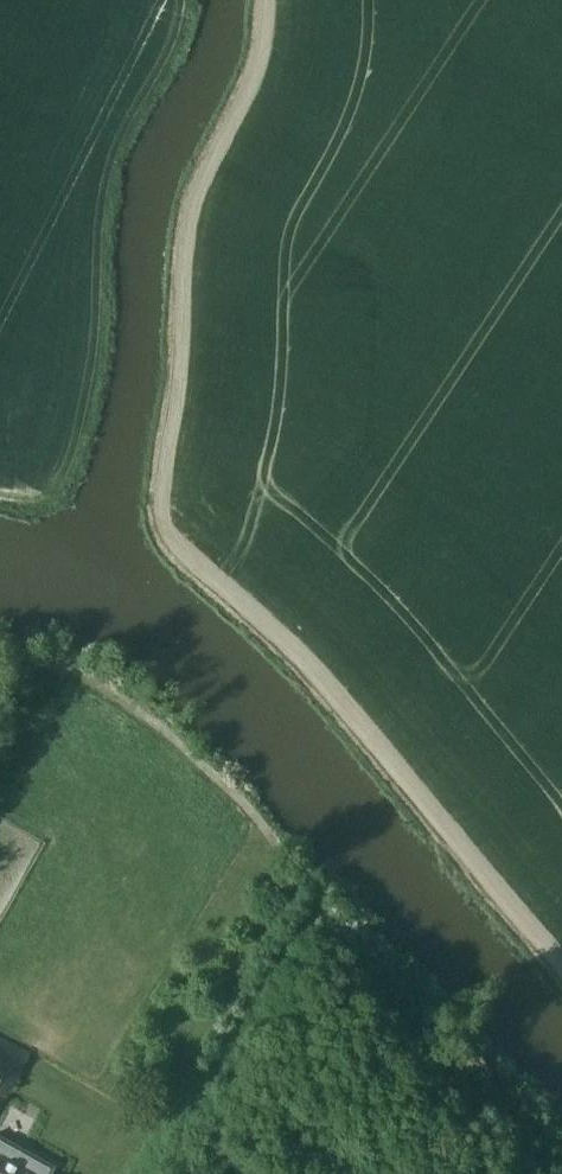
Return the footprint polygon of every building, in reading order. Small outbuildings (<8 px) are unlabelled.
[(6,1095),(29,1054),(0,1037),(0,1105),(6,1095)] [(54,1166),(0,1136),(0,1173),(49,1173),(54,1166)]
